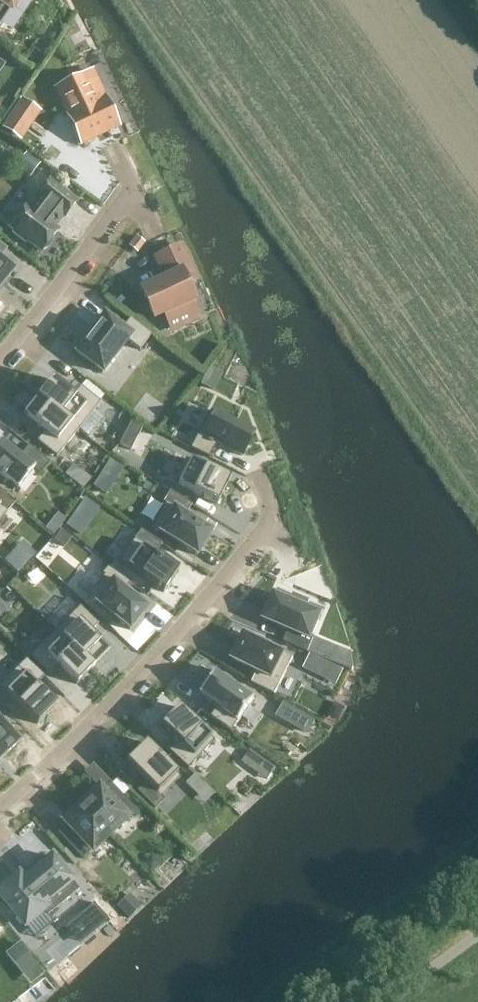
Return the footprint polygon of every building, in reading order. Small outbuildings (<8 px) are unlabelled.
[(17,0),(0,0),(0,26),(17,0)] [(66,110),(68,109),(71,116),(69,117),(82,144),(118,126),(107,105),(100,108),(85,76),(56,89),(66,110)] [(23,99),(2,129),(17,139),(38,109),(23,99)] [(27,154),(16,168),(30,179),(41,165),(27,154)] [(26,207),(9,228),(14,231),(12,233),(25,243),(27,241),(41,252),(42,251),(46,249),(50,247),(51,243),(52,239),(58,231),(53,228),(62,216),(64,218),(76,202),(49,182),(37,197),(39,198),(30,210),(26,207)] [(137,238),(130,248),(139,255),(147,245),(137,238)] [(13,272),(14,270),(13,269),(0,259),(8,250),(0,244),(0,288),(13,272)] [(179,247),(156,257),(166,279),(141,291),(153,318),(164,313),(171,330),(190,321),(182,305),(193,300),(186,285),(195,281),(179,247)] [(104,315),(75,353),(102,373),(127,341),(140,351),(151,336),(130,320),(122,329),(104,315)] [(210,365),(201,382),(214,389),(223,371),(210,365)] [(51,379),(37,397),(78,430),(79,430),(88,437),(103,419),(94,411),(100,402),(80,387),(73,396),(51,379)] [(37,397),(23,415),(44,432),(37,442),(56,458),(78,430),(37,397)] [(190,448),(208,458),(216,443),(241,456),(253,433),(210,410),(190,448)] [(132,420),(121,443),(132,449),(144,426),(132,420)] [(18,489),(33,470),(40,475),(49,463),(29,446),(20,457),(0,441),(0,475),(18,489)] [(110,457),(106,464),(120,473),(125,466),(110,457)] [(190,460),(177,485),(217,505),(229,480),(190,460)] [(77,484),(82,489),(90,478),(85,474),(77,484)] [(15,503),(0,490),(0,521),(15,503)] [(165,505),(151,528),(197,556),(211,532),(185,516),(191,505),(170,492),(163,503),(165,505)] [(71,517),(66,525),(79,535),(85,527),(71,517)] [(50,521),(45,527),(53,534),(60,525),(54,520),(50,521)] [(62,530),(54,540),(63,547),(71,537),(62,530)] [(141,530),(119,562),(163,593),(178,571),(154,555),(162,545),(141,530)] [(104,576),(87,597),(129,630),(147,608),(123,589),(129,581),(109,565),(102,574),(104,576)] [(275,594),(263,620),(289,631),(284,642),(308,653),(313,640),(311,639),(322,614),(306,608),(309,601),(293,594),(290,601),(275,594)] [(68,598),(45,621),(55,631),(55,632),(93,668),(109,652),(89,633),(98,624),(80,606),(78,608),(68,598)] [(55,632),(30,657),(48,674),(57,666),(77,685),(93,668),(55,632)] [(245,634),(232,659),(257,672),(252,683),(275,694),(293,658),(245,634)] [(300,678),(328,692),(339,669),(312,655),(300,678)] [(0,686),(0,688),(37,725),(56,706),(35,686),(44,677),(26,659),(0,686)] [(215,671),(198,694),(217,707),(210,717),(231,732),(255,699),(215,671)] [(178,707),(160,727),(177,742),(169,751),(188,769),(214,741),(178,707)] [(6,755),(6,754),(17,744),(18,744),(19,742),(18,741),(0,722),(0,760),(6,755)] [(146,743),(126,763),(146,783),(137,792),(155,810),(164,800),(161,797),(180,778),(146,743)] [(101,791),(99,788),(81,805),(109,834),(135,810),(110,783),(101,791)] [(109,834),(81,805),(64,821),(67,824),(58,833),(83,859),(109,834)] [(24,925),(42,910),(47,916),(79,890),(51,857),(32,872),(34,874),(31,876),(30,874),(29,875),(30,877),(26,880),(25,878),(24,879),(25,881),(23,883),(18,876),(0,891),(0,896),(24,925)] [(124,900),(117,906),(129,919),(137,913),(124,900)] [(20,945),(8,954),(17,965),(29,956),(20,945)]
